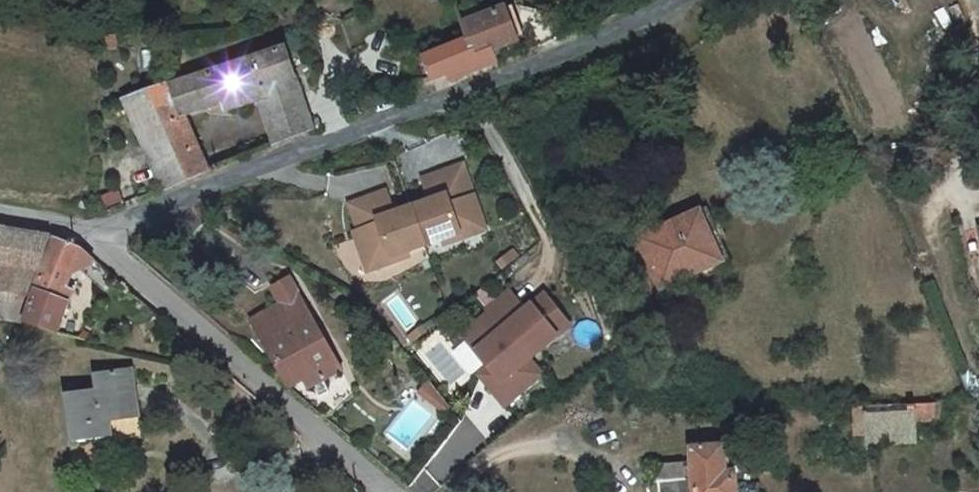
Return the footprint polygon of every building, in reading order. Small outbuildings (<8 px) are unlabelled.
[(522,43),(506,3),(458,21),(465,38),(421,55),(432,83),(448,77),(451,84),(499,65),(496,53),(522,43)] [(160,190),(210,167),(187,115),(220,103),(225,113),(256,101),(271,142),(313,126),(283,45),(121,99),(160,190)] [(413,209),(428,246),(446,239),(463,232),(460,225),(484,216),(462,164),(423,180),(431,201),(433,206),(426,209),(424,204),(413,209)] [(357,237),(364,254),(372,251),(380,272),(398,264),(396,260),(411,253),(428,246),(413,209),(403,213),(404,217),(397,220),(396,216),(387,194),(351,209),(362,235),(357,237)] [(719,266),(700,215),(642,236),(661,288),(719,266)] [(484,216),(460,225),(463,232),(446,239),(448,243),(488,227),(484,216)] [(47,242),(0,229),(0,267),(10,270),(7,289),(34,295),(47,242)] [(83,259),(72,250),(47,242),(34,295),(25,332),(46,336),(59,338),(67,305),(60,303),(62,292),(66,275),(81,265),(83,259)] [(372,251),(364,254),(373,275),(380,272),(372,251)] [(411,253),(396,260),(398,264),(413,258),(411,253)] [(265,344),(285,383),(303,374),(316,368),(320,375),(337,366),(292,276),(274,284),(282,300),(251,315),(265,344)] [(510,291),(488,309),(490,312),(497,321),(469,344),(488,367),(495,375),(485,383),(504,406),(542,375),(529,359),(565,330),(554,316),(560,311),(546,294),(532,305),(536,309),(529,314),(526,310),(510,291)] [(536,309),(532,305),(526,310),(529,314),(536,309)] [(554,316),(565,330),(571,325),(560,311),(554,316)] [(469,344),(497,321),(490,312),(462,335),(469,344)] [(495,375),(488,367),(479,375),(485,383),(495,375)] [(316,368),(303,374),(326,393),(320,375),(316,368)] [(96,393),(62,397),(68,438),(116,432),(119,443),(140,440),(131,371),(94,372),(96,393)] [(441,395),(427,379),(420,392),(436,403),(441,395)] [(441,395),(436,403),(445,410),(450,404),(441,395)] [(935,419),(935,407),(857,406),(859,442),(909,443),(909,420),(935,419)] [(746,458),(706,457),(705,468),(659,468),(658,491),(665,491),(745,491),(746,458)]
